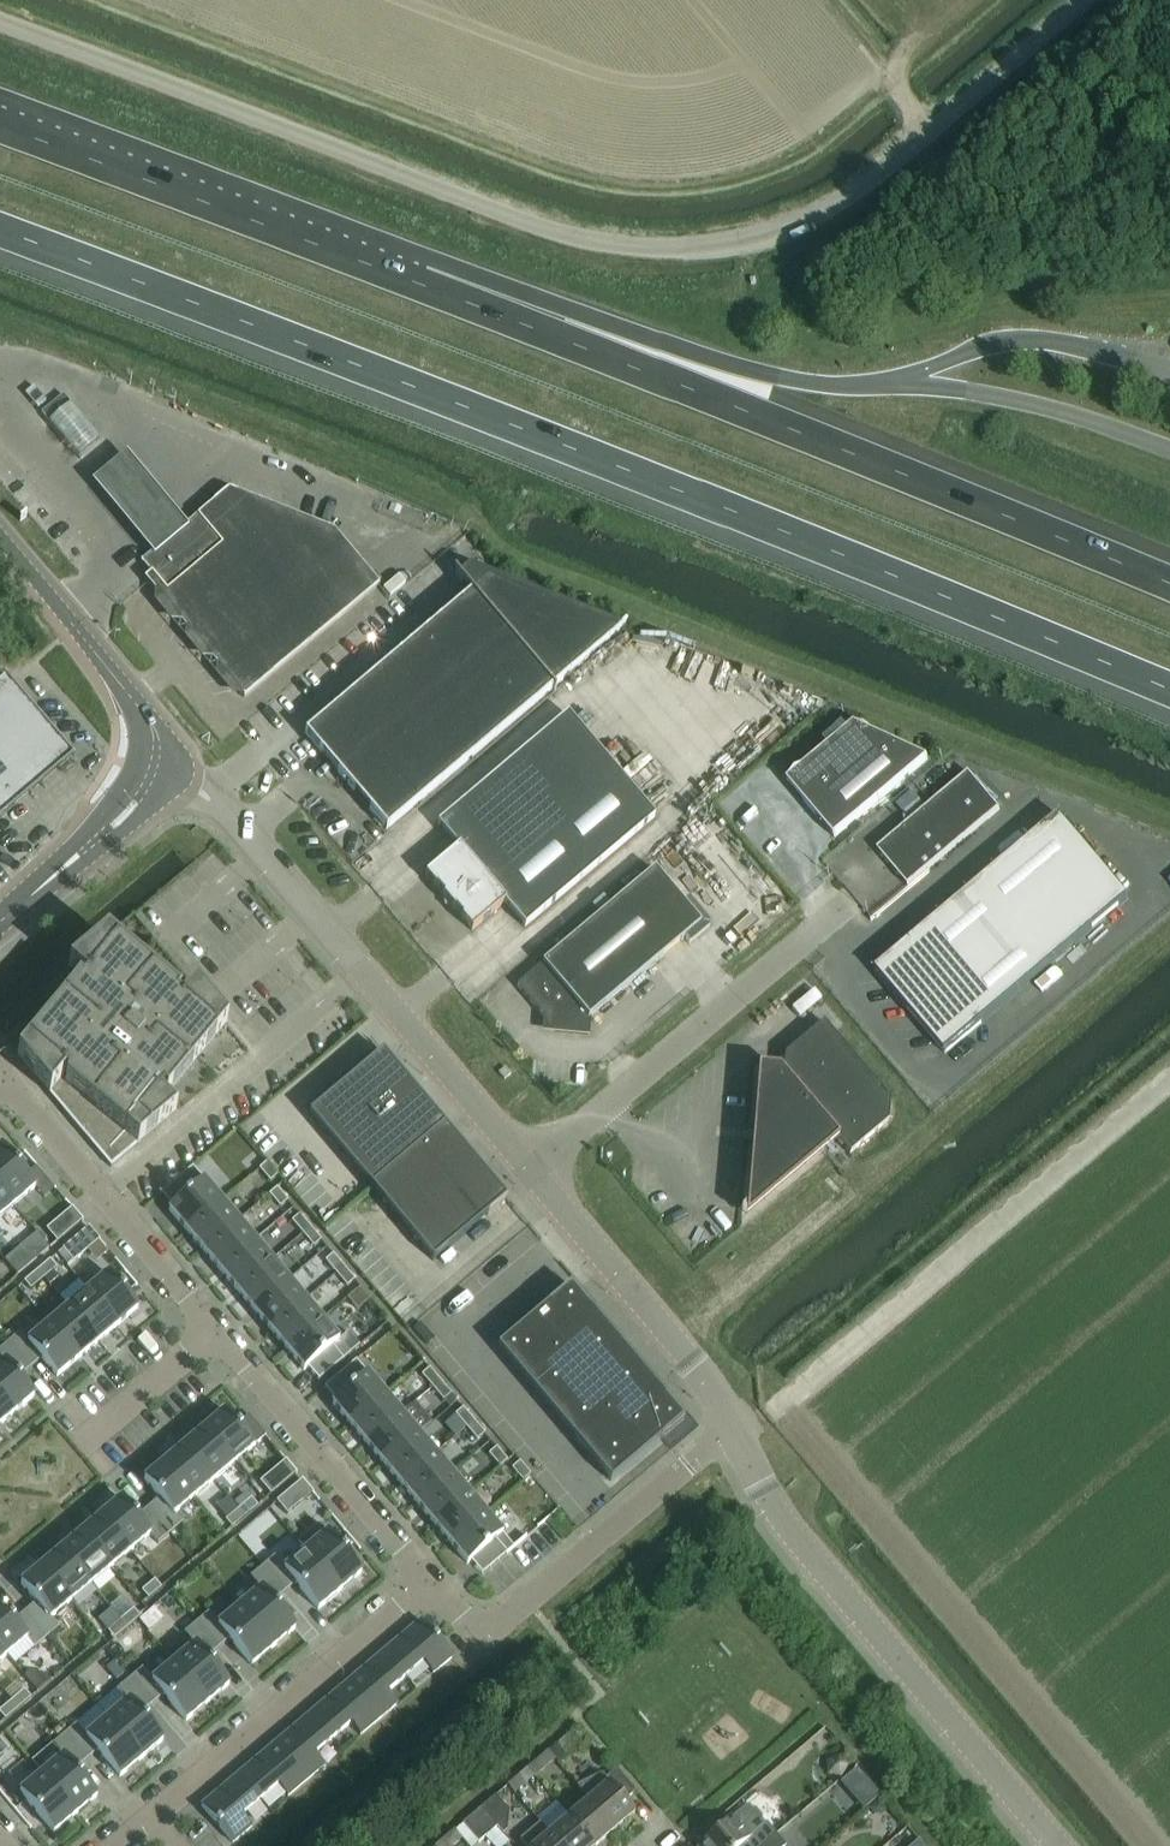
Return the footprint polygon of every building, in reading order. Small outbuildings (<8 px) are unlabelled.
[(65,393),(44,411),(81,456),(103,438),(65,393)] [(91,480),(151,552),(187,522),(127,451),(91,480)] [(307,535),(314,520),(229,487),(187,522),(151,552),(142,559),(151,571),(144,577),(154,589),(162,583),(166,588),(237,529),(238,530),(250,520),(302,541),(307,535)] [(302,541),(250,520),(238,530),(237,529),(166,588),(162,583),(154,589),(243,696),(379,583),(334,528),(314,520),(307,535),(302,541)] [(616,631),(485,579),(471,591),(469,588),(467,589),(470,592),(304,732),(386,828),(551,689),(554,692),(555,691),(553,688),(621,630),(620,628),(616,631)] [(692,622),(689,642),(702,644),(704,624),(692,622)] [(0,679),(0,816),(73,754),(6,674),(0,679)] [(524,926),(654,816),(567,713),(437,823),(457,847),(424,874),(471,930),(503,902),(524,926)] [(834,837),(927,758),(854,724),(786,781),(834,837)] [(932,769),(916,781),(930,799),(945,786),(932,769)] [(907,886),(999,809),(968,772),(876,849),(907,886)] [(945,1053),(1128,898),(1059,815),(875,970),(945,1053)] [(587,1034),(588,1017),(700,923),(654,868),(516,984),(555,1031),(587,1034)] [(17,1055),(49,1093),(51,1090),(67,1102),(62,1108),(111,1167),(175,1112),(159,1098),(162,1094),(165,1097),(226,1023),(194,986),(180,1002),(176,999),(179,996),(106,935),(68,967),(85,981),(81,985),(78,982),(17,1055)] [(757,1066),(744,1216),(837,1138),(849,1152),(888,1119),(890,1098),(823,1020),(784,1053),(782,1071),(782,1072),(778,1067),(757,1066)] [(506,1198),(450,1131),(382,1051),(309,1113),(433,1260),(506,1198)] [(0,1146),(0,1187),(14,1204),(35,1186),(1,1145),(0,1146)] [(278,1174),(267,1161),(259,1168),(270,1181),(278,1174)] [(168,1209),(186,1229),(221,1199),(192,1166),(185,1172),(196,1185),(168,1209)] [(93,1184),(65,1204),(76,1219),(103,1198),(93,1184)] [(14,1204),(0,1187),(0,1215),(14,1204)] [(288,1200),(277,1187),(269,1193),(280,1206),(288,1200)] [(186,1229),(203,1249),(238,1219),(221,1199),(186,1229)] [(292,1220),(302,1233),(310,1226),(299,1213),(292,1220)] [(203,1249),(219,1269),(255,1239),(238,1219),(203,1249)] [(46,1229),(57,1242),(65,1235),(54,1222),(46,1229)] [(89,1226),(70,1242),(62,1248),(73,1261),(100,1239),(89,1226)] [(310,1226),(302,1233),(313,1246),(321,1239),(310,1226)] [(219,1269),(236,1289),(271,1259),(255,1239),(219,1269)] [(401,1272),(410,1265),(392,1244),(384,1250),(401,1272)] [(325,1260),(336,1273),(344,1266),(333,1253),(325,1260)] [(37,1270),(44,1277),(56,1267),(50,1259),(37,1270)] [(236,1289),(253,1309),(288,1279),(271,1259),(236,1289)] [(344,1266),(336,1273),(347,1285),(355,1279),(344,1266)] [(44,1277),(37,1270),(24,1281),(31,1288),(44,1277)] [(108,1272),(88,1290),(117,1325),(138,1307),(108,1272)] [(253,1309),(270,1328),(305,1299),(288,1279),(253,1309)] [(683,1418),(570,1284),(496,1346),(610,1480),(683,1418)] [(97,1341),(117,1325),(88,1290),(68,1306),(97,1341)] [(270,1328),(286,1348),(322,1318),(305,1299),(270,1328)] [(78,1358),(97,1341),(68,1306),(48,1323),(78,1358)] [(350,1352),(322,1318),(286,1348),(304,1369),(307,1366),(319,1379),(350,1352)] [(57,1376),(78,1358),(48,1323),(28,1340),(21,1331),(8,1341),(30,1367),(41,1357),(57,1376)] [(30,1367),(8,1341),(0,1348),(0,1356),(4,1361),(0,1364),(0,1396),(14,1412),(34,1395),(19,1376),(30,1367)] [(332,1402),(349,1423),(384,1393),(356,1359),(348,1365),(360,1379),(332,1402)] [(440,1380),(429,1367),(421,1374),(432,1387),(440,1380)] [(443,1400),(451,1393),(440,1380),(432,1387),(443,1400)] [(349,1423),(366,1442),(401,1413),(384,1393),(349,1423)] [(0,1396),(0,1424),(14,1412),(0,1396)] [(455,1413),(466,1426),(474,1420),(463,1407),(455,1413)] [(204,1427),(234,1462),(266,1435),(248,1415),(237,1424),(225,1410),(204,1427)] [(366,1442),(383,1462),(418,1433),(401,1413),(366,1442)] [(474,1420),(466,1426),(477,1439),(485,1433),(474,1420)] [(214,1479),(234,1462),(204,1427),(184,1444),(214,1479)] [(383,1462),(400,1482),(435,1453),(418,1433),(383,1462)] [(194,1496),(214,1479),(184,1444),(164,1461),(194,1496)] [(507,1459),(496,1446),(488,1453),(499,1466),(507,1459)] [(400,1482),(416,1502),(451,1472),(435,1453),(400,1482)] [(174,1513),(194,1496),(164,1461),(144,1478),(159,1497),(148,1506),(170,1532),(182,1522),(174,1513)] [(531,1473),(520,1461),(512,1467),(523,1480),(531,1473)] [(433,1522),(468,1492),(451,1472),(416,1502),(433,1522)] [(260,1481),(271,1494),(278,1488),(267,1475),(260,1481)] [(433,1522),(450,1542),(485,1512),(468,1492),(433,1522)] [(284,1494),(276,1500),(287,1513),(294,1507),(284,1494)] [(238,1508),(245,1516),(258,1505),(251,1497),(238,1508)] [(121,1498),(101,1515),(130,1550),(150,1533),(158,1542),(170,1532),(148,1506),(137,1516),(121,1498)] [(245,1516),(238,1508),(225,1519),(232,1527),(245,1516)] [(514,1546),(485,1512),(450,1542),(467,1562),(495,1539),(506,1552),(514,1546)] [(110,1567),(130,1550),(101,1515),(81,1532),(110,1567)] [(298,1540),(306,1549),(340,1590),(361,1572),(320,1522),(298,1540)] [(81,1532),(61,1549),(90,1583),(110,1567),(81,1532)] [(160,1567),(168,1576),(197,1552),(190,1543),(160,1567)] [(70,1600),(90,1583),(61,1549),(41,1565),(70,1600)] [(275,1555),(263,1566),(285,1591),(296,1582),(318,1608),(340,1590),(306,1549),(285,1567),(275,1555)] [(36,1601),(25,1611),(46,1636),(59,1626),(51,1617),(70,1600),(41,1565),(21,1583),(36,1601)] [(285,1591),(263,1566),(251,1576),(261,1588),(240,1606),(274,1646),(296,1628),(273,1601),(285,1591)] [(142,1590),(148,1598),(161,1587),(155,1579),(142,1590)] [(46,1636),(25,1611),(13,1620),(0,1604),(0,1646),(7,1654),(27,1637),(34,1647),(46,1636)] [(209,1611),(197,1621),(218,1647),(230,1638),(252,1664),(274,1646),(240,1606),(219,1623),(209,1611)] [(130,1608),(120,1618),(121,1619),(127,1627),(138,1617),(130,1608)] [(121,1619),(108,1630),(114,1638),(127,1627),(121,1619)] [(384,1651),(406,1677),(424,1662),(434,1673),(453,1657),(421,1619),(384,1651)] [(195,1644),(174,1661),(208,1702),(229,1684),(207,1657),(218,1647),(197,1621),(184,1632),(195,1644)] [(136,1625),(117,1641),(126,1652),(145,1636),(136,1625)] [(406,1677),(384,1651),(348,1682),(379,1719),(398,1704),(388,1692),(406,1677)] [(143,1667),(130,1677),(152,1703),(164,1693),(186,1720),(208,1702),(174,1661),(153,1679),(143,1667)] [(129,1699),(107,1717),(142,1758),(163,1739),(141,1713),(152,1703),(130,1677),(118,1687),(129,1699)] [(379,1719),(348,1682),(311,1712),(333,1738),(351,1723),(361,1735),(379,1719)] [(11,1700),(18,1708),(31,1697),(24,1689),(11,1700)] [(11,1700),(0,1710),(0,1713),(5,1719),(18,1708),(11,1700)] [(333,1738),(311,1712),(274,1743),(306,1781),(324,1765),(315,1754),(333,1738)] [(76,1723),(64,1733),(86,1759),(97,1750),(120,1776),(142,1758),(107,1717),(86,1735),(76,1723)] [(62,1755),(41,1773),(75,1814),(97,1795),(75,1769),(86,1759),(64,1733),(52,1743),(62,1755)] [(0,1739),(0,1754),(1,1756),(9,1749),(0,1739)] [(559,1761),(572,1751),(563,1741),(551,1751),(559,1761)] [(306,1781),(274,1743),(238,1774),(260,1800),(278,1784),(288,1796),(306,1781)] [(535,1776),(555,1759),(547,1750),(527,1767),(535,1776)] [(841,1777),(850,1764),(840,1753),(826,1759),(827,1774),(841,1777)] [(858,1766),(842,1779),(854,1793),(869,1780),(863,1773),(858,1766)] [(636,1790),(617,1768),(604,1778),(600,1772),(575,1786),(588,1799),(614,1829),(634,1812),(624,1800),(636,1790)] [(54,1832),(75,1814),(41,1773),(20,1791),(54,1832)] [(260,1800),(238,1774),(201,1805),(233,1842),(251,1826),(242,1815),(260,1800)] [(514,1791),(525,1782),(519,1774),(507,1784),(514,1791)] [(509,1810),(495,1794),(481,1807),(497,1826),(502,1832),(507,1828),(509,1810)] [(614,1829),(588,1799),(569,1816),(594,1845),(595,1845),(614,1829)] [(537,1819),(539,1822),(549,1833),(560,1845),(594,1845),(569,1816),(556,1802),(537,1819)] [(762,1820),(762,1815),(755,1808),(751,1807),(748,1804),(733,1816),(698,1845),(760,1845),(776,1833),(766,1821),(764,1823),(762,1820)] [(478,1841),(497,1826),(481,1807),(462,1822),(478,1841)] [(519,1839),(525,1845),(560,1845),(549,1833),(539,1822),(519,1839)] [(461,1838),(454,1829),(443,1838),(449,1845),(451,1845),(461,1838)] [(786,1844),(776,1833),(760,1845),(784,1845),(786,1844)]
